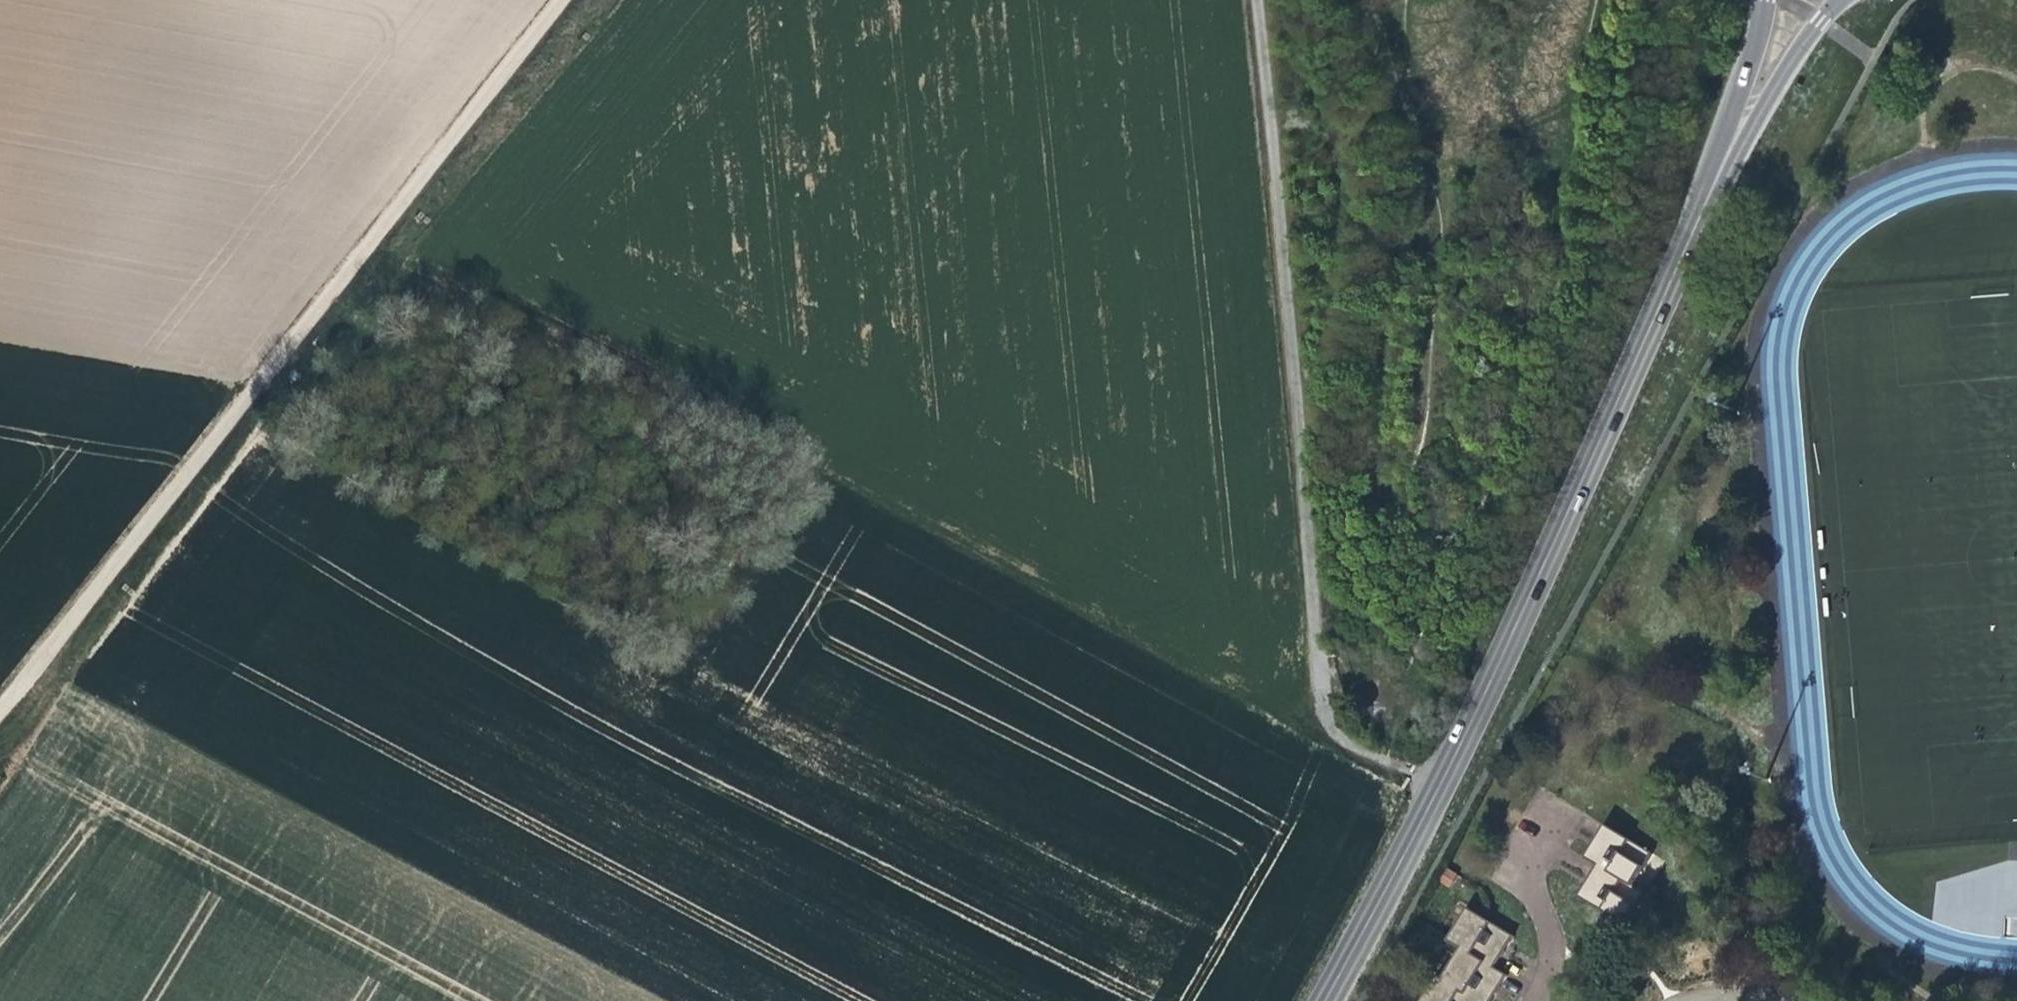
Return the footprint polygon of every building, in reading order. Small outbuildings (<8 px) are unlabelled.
[(1612,942),(1632,909),(1619,902),(1638,870),(1588,840),(1568,873),(1582,881),(1563,914),(1612,942)] [(1495,994),(1483,986),(1501,957),(1454,929),(1434,963),(1447,971),(1429,1000),(1424,998),(1423,1000),(1491,1000),(1495,994)]
